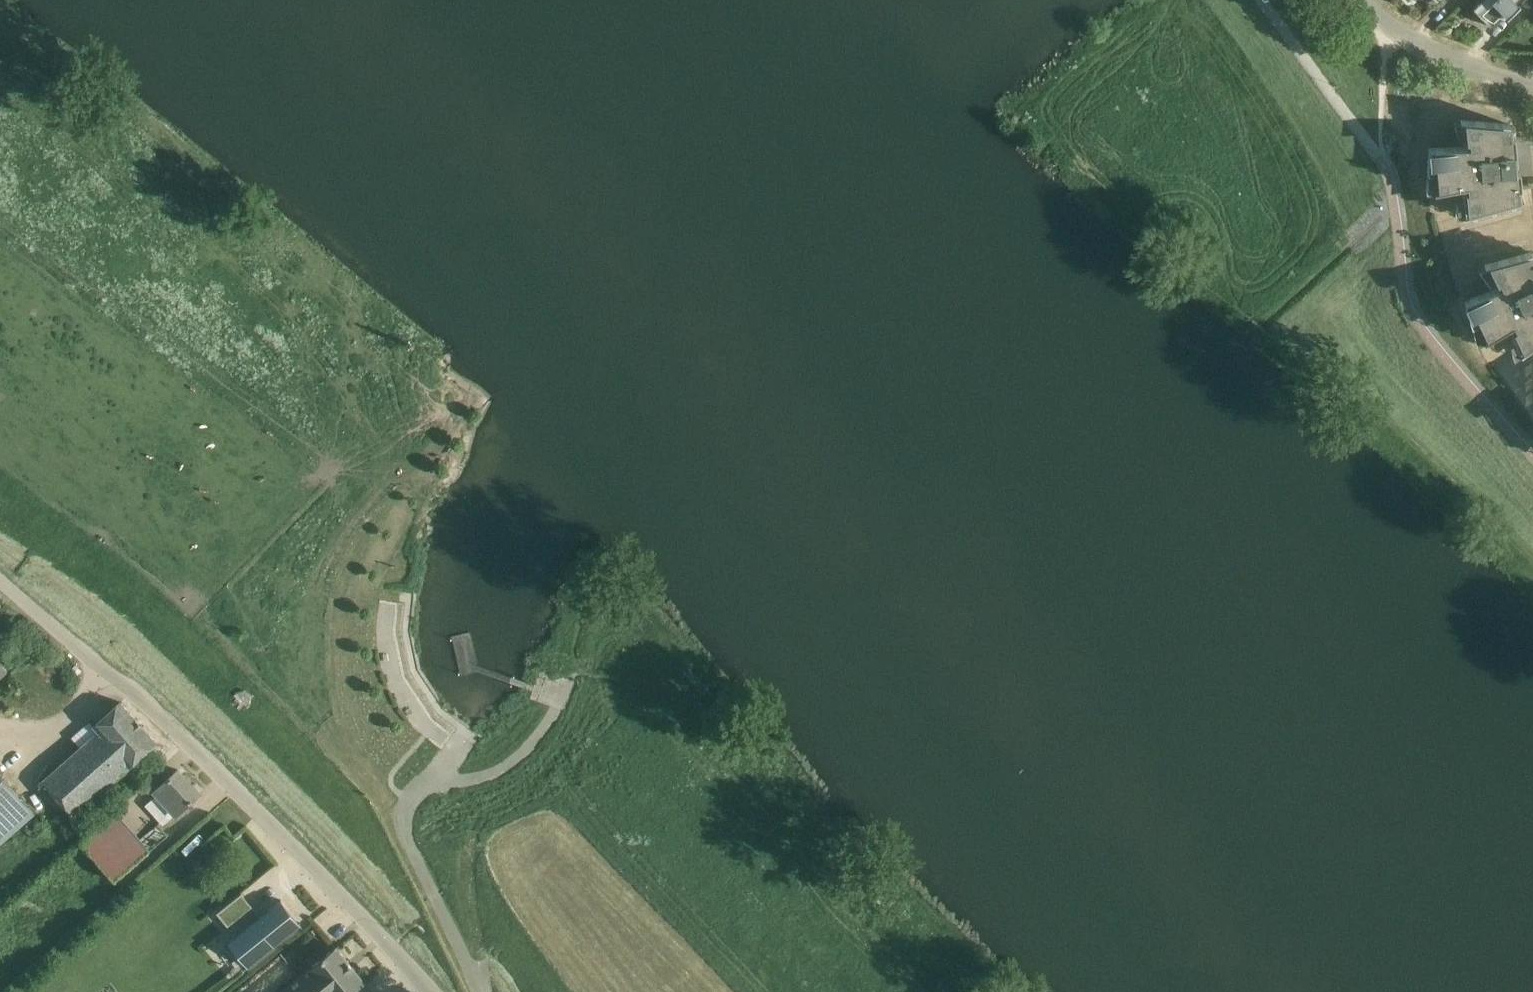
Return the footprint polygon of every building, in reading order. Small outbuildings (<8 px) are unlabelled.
[(1490,27),(1502,14),(1507,19),(1520,6),(1516,2),(1518,0),(1483,0),(1473,9),(1490,27)] [(1516,162),(1514,141),(1514,136),(1509,136),(1508,125),(1509,125),(1509,124),(1460,120),(1460,121),(1461,122),(1463,143),(1466,142),(1466,147),(1429,148),(1427,173),(1432,173),(1434,192),(1464,187),(1464,192),(1462,192),(1464,217),(1519,202),(1519,201),(1518,201),(1516,189),(1521,189),(1519,170),(1514,170),(1514,163),(1516,162)] [(1531,254),(1532,253),(1531,252),(1484,265),(1486,266),(1494,285),(1497,284),(1499,288),(1464,302),(1471,326),(1476,324),(1484,342),(1510,327),(1513,331),(1511,332),(1521,355),(1532,346),(1532,259),(1531,254)] [(232,690),(228,694),(234,700),(229,705),(236,712),(241,706),(247,711),(251,707),(254,695),(244,686),(232,690)] [(74,816),(157,743),(121,702),(94,726),(99,732),(43,781),(74,816)] [(178,770),(155,791),(159,796),(146,806),(163,825),(176,814),(176,815),(200,793),(178,770)] [(33,812),(0,775),(0,841),(33,812)] [(115,880),(116,880),(148,852),(114,813),(81,841),(115,880)] [(204,846),(186,863),(195,873),(213,857),(204,846)] [(242,893),(217,914),(228,927),(253,907),(242,893)] [(281,900),(228,943),(229,944),(234,941),(251,962),(247,966),(248,967),(301,924),(300,923),(298,924),(281,903),(283,901),(281,900)] [(336,947),(281,991),(354,991),(365,983),(336,947)]
